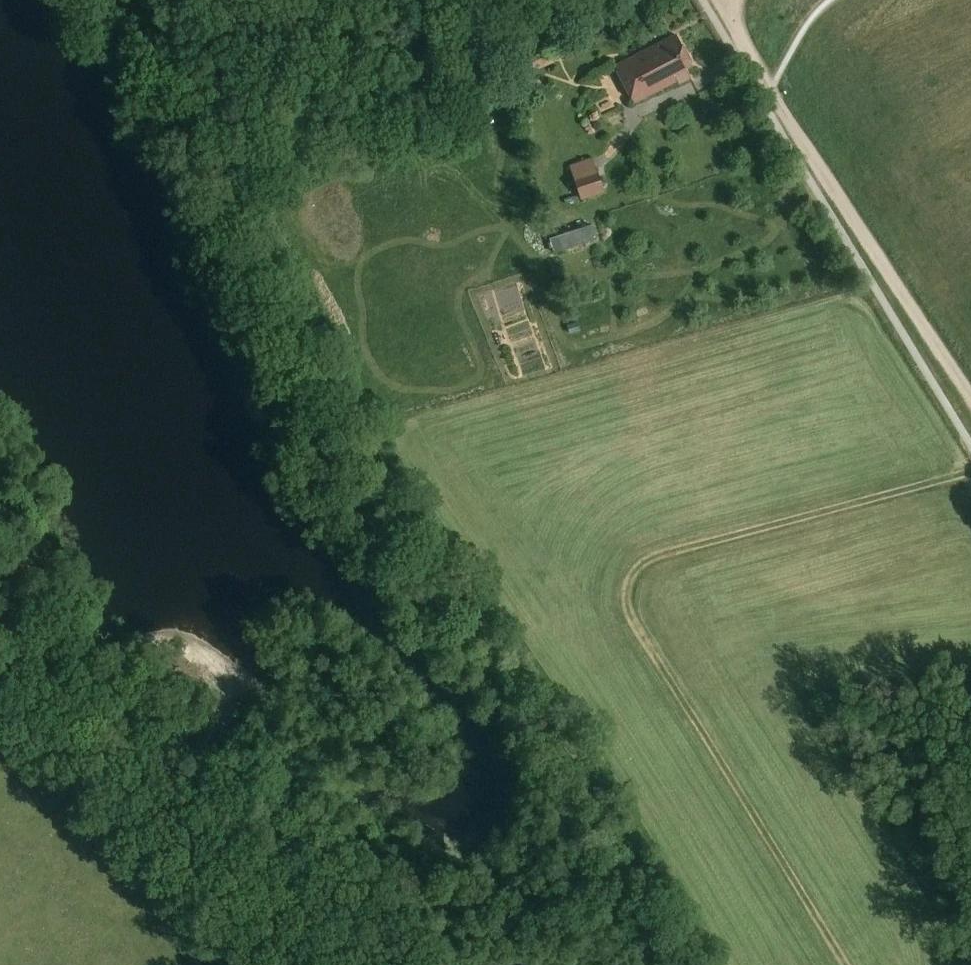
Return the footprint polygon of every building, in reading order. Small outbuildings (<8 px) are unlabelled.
[(691,65),(678,37),(617,67),(635,103),(677,82),(679,86),(691,80),(685,68),(691,65)] [(571,165),(581,200),(604,193),(594,158),(571,165)] [(559,235),(550,238),(554,251),(563,248),(594,238),(590,225),(559,235)] [(580,331),(577,322),(567,325),(569,334),(580,331)]
